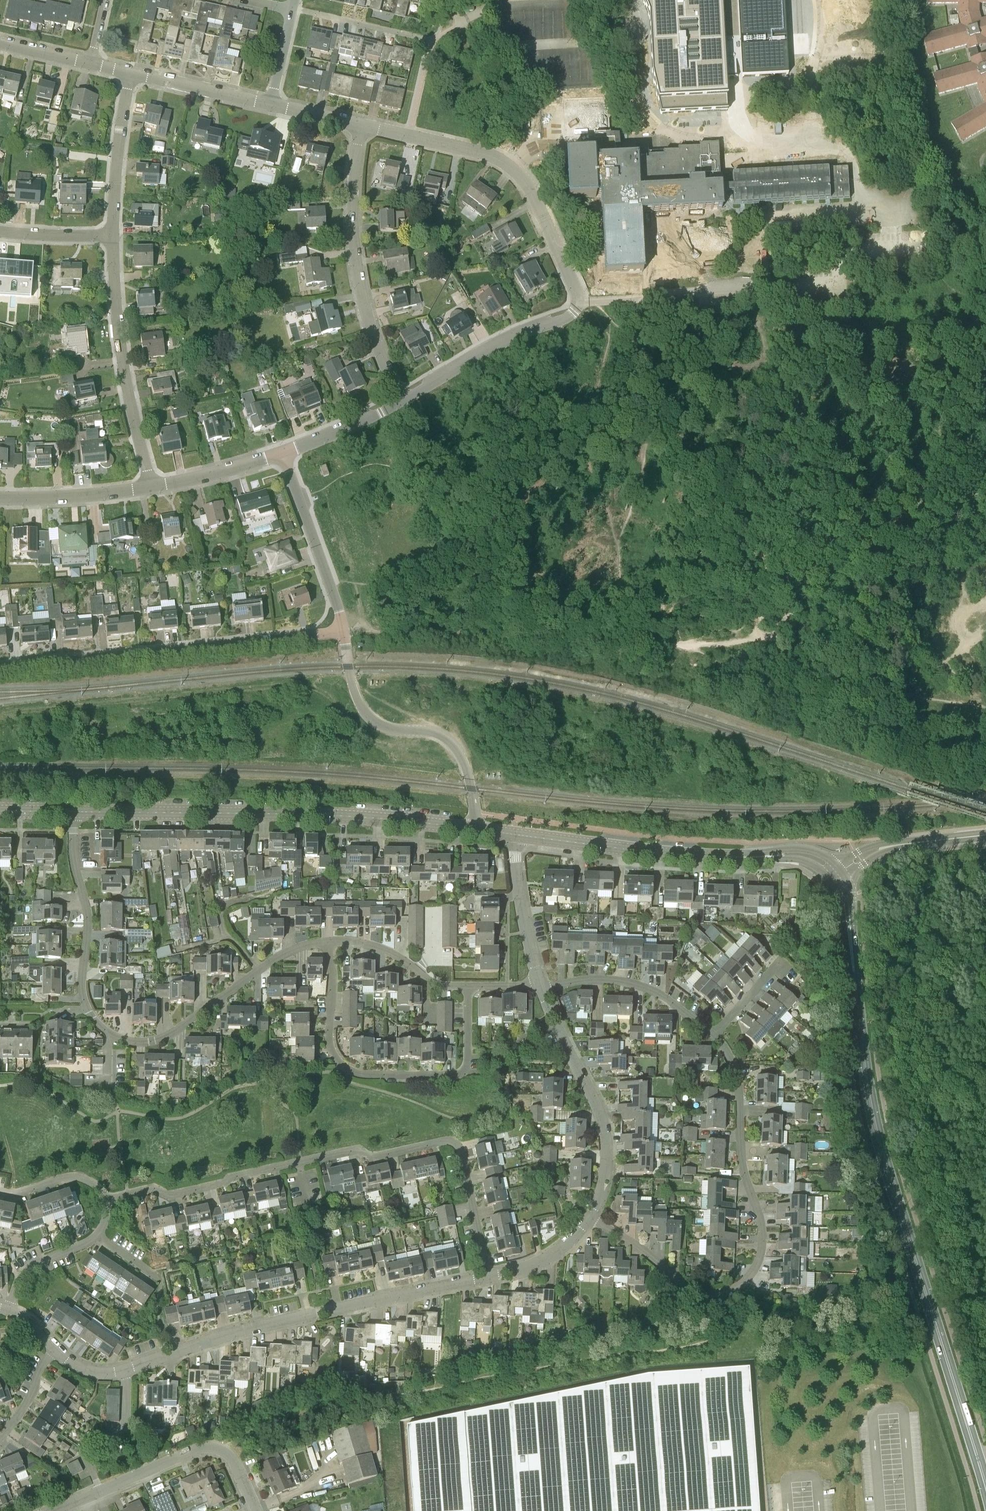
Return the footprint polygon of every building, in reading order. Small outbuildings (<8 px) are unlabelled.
[(22,0),(20,0),(9,0),(4,20),(17,23),(22,0)] [(29,22),(34,3),(22,0),(17,23),(18,20),(29,22)] [(66,26),(72,0),(70,7),(59,4),(54,24),(66,26)] [(72,0),(66,26),(67,26),(67,22),(79,25),(84,3),(72,0)] [(174,0),(147,0),(143,20),(154,22),(157,7),(168,10),(168,13),(171,14),(174,0)] [(200,2),(195,1),(188,0),(174,0),(171,14),(168,26),(179,28),(183,13),(197,16),(200,2)] [(371,2),(369,9),(380,12),(382,0),(371,0),(371,2)] [(394,15),(405,17),(409,2),(418,4),(419,0),(397,0),(394,15)] [(655,34),(649,73),(657,111),(725,108),(723,75),(735,75),(734,60),(739,60),(739,75),(786,72),(783,0),(641,0),(655,34)] [(928,4),(958,4),(958,15),(961,25),(922,36),(927,56),(966,45),(968,50),(985,45),(985,18),(981,20),(978,12),(978,3),(985,3),(985,0),(928,0),(928,4)] [(41,25),(47,1),(46,1),(45,6),(34,3),(29,22),(41,25)] [(54,24),(59,4),(47,1),(41,25),(42,25),(43,21),(54,24)] [(222,22),(226,8),(220,6),(219,7),(205,4),(205,3),(200,2),(197,16),(194,31),(204,34),(208,19),(222,22)] [(219,37),(230,39),(233,25),(242,27),(241,30),(248,31),(252,14),(226,8),(222,22),(219,37)] [(149,44),(154,22),(143,20),(136,50),(155,55),(161,56),(164,42),(159,41),(157,46),(149,44)] [(174,50),(179,28),(168,26),(164,42),(161,56),(166,58),(166,57),(181,61),(186,62),(190,48),(184,47),(182,52),(174,50)] [(328,49),(333,50),(336,35),(332,34),(332,32),(311,28),(307,47),(328,52),(328,49)] [(199,56),(204,34),(194,31),(190,48),(186,62),(192,64),(192,63),(207,66),(206,67),(212,68),(215,54),(209,53),(208,58),(199,56)] [(333,50),(332,56),(336,57),(338,55),(358,59),(363,39),(342,35),(342,37),(336,35),(333,50)] [(226,56),(230,39),(219,37),(215,54),(212,68),(231,72),(231,73),(238,74),(241,60),(226,56)] [(385,62),(388,47),(382,46),(383,44),(363,39),(358,59),(378,64),(379,60),(385,62)] [(388,47),(385,62),(390,63),(391,61),(403,64),(402,69),(409,71),(413,51),(393,46),(392,48),(388,47)] [(970,59),(971,64),(932,75),(938,94),(977,84),(980,94),(985,104),(951,124),(961,142),(985,127),(985,55),(970,59)] [(334,75),(336,64),(330,63),(328,73),(324,91),(329,92),(328,94),(349,99),(354,79),(334,75)] [(316,71),(302,68),(298,87),(318,92),(319,90),(324,91),(328,73),(326,73),(322,72),(321,78),(315,76),(316,71)] [(375,103),(382,75),(376,74),(375,81),(374,80),(373,84),(354,79),(349,99),(370,104),(370,102),(375,103)] [(382,75),(375,103),(380,104),(379,106),(400,111),(405,91),(397,89),(397,90),(396,94),(384,92),(387,76),(382,75)] [(7,76),(2,96),(15,98),(20,79),(7,76)] [(51,103),(54,87),(40,83),(35,103),(49,107),(50,102),(51,103)] [(93,116),(97,97),(76,92),(71,111),(83,114),(82,117),(91,119),(92,116),(93,116)] [(565,103),(567,141),(596,139),(596,142),(616,141),(616,149),(622,148),(621,135),(612,136),(610,101),(565,103)] [(20,117),(23,104),(17,103),(13,115),(20,117)] [(165,139),(171,113),(146,108),(142,126),(156,129),(154,136),(165,139)] [(57,127),(60,113),(51,111),(48,125),(57,127)] [(208,130),(210,123),(199,120),(197,127),(194,126),(190,142),(219,150),(223,133),(208,130)] [(57,127),(48,125),(47,131),(56,133),(57,127)] [(279,169),(283,154),(276,152),(279,139),(254,132),(250,149),(267,153),(264,163),(272,165),(272,167),(279,169)] [(324,169),(328,151),(322,150),(322,148),(309,145),(307,152),(312,153),(309,165),(324,169)] [(66,160),(68,149),(52,147),(51,157),(66,160)] [(646,282),(643,222),(725,218),(724,194),(706,195),(706,189),(691,189),(691,196),(642,199),(641,185),(668,183),(668,192),(670,192),(670,183),(686,183),(685,179),(722,177),(720,148),(680,150),(680,153),(638,155),(638,165),(597,167),(597,164),(568,165),(570,211),(599,210),(599,204),(603,204),(607,284),(646,282)] [(174,158),(163,157),(161,157),(160,167),(173,168),(174,158)] [(401,192),(404,176),(398,175),(400,166),(385,163),(380,187),(401,192)] [(163,186),(164,175),(159,175),(159,167),(137,166),(136,177),(142,177),(142,185),(163,186)] [(850,171),(734,176),(735,189),(724,190),(724,196),(735,195),(736,208),(852,203),(850,171)] [(445,191),(448,177),(432,173),(430,180),(425,179),(421,198),(436,201),(439,190),(445,191)] [(39,205),(40,180),(29,179),(29,184),(16,183),(15,203),(39,205)] [(86,206),(86,182),(60,181),(60,206),(86,206)] [(495,197),(476,183),(462,202),(481,217),(485,211),(495,197)] [(418,203),(421,192),(415,191),(412,202),(418,203)] [(287,211),(300,210),(300,202),(287,203),(287,211)] [(158,228),(158,218),(158,206),(134,205),(134,211),(135,211),(135,214),(134,228),(151,228),(158,228)] [(323,234),(323,229),(324,229),(323,209),(305,210),(305,231),(316,230),(316,234),(323,234)] [(380,232),(393,232),(398,232),(398,221),(404,221),(404,213),(380,214),(380,232)] [(509,228),(507,224),(492,233),(498,242),(491,246),(497,255),(508,249),(507,246),(522,238),(514,225),(509,228)] [(474,240),(490,231),(486,225),(470,234),(474,240)] [(457,253),(461,245),(457,243),(453,251),(457,253)] [(134,268),(153,267),(152,249),(134,249),(134,268)] [(408,259),(406,250),(382,254),(383,263),(386,262),(388,274),(409,271),(415,270),(413,258),(408,259)] [(307,254),(295,256),(294,253),(278,256),(280,265),(296,263),(302,262),(306,287),(318,285),(319,290),(332,288),(329,269),(320,271),(318,260),(308,262),(307,254)] [(0,260),(0,295),(31,298),(34,263),(0,260)] [(526,295),(547,283),(534,262),(514,274),(526,295)] [(508,269),(504,263),(499,266),(502,272),(508,269)] [(81,281),(81,266),(61,266),(61,268),(52,267),(51,289),(77,290),(77,287),(80,287),(81,281)] [(451,272),(440,274),(441,279),(446,282),(451,272)] [(483,292),(490,287),(487,282),(480,286),(483,292)] [(489,318),(509,305),(498,287),(478,298),(489,318)] [(415,298),(413,291),(390,296),(394,312),(420,305),(417,297),(415,298)] [(137,316),(147,315),(153,315),(153,308),(155,308),(154,292),(135,294),(137,316)] [(311,310),(309,301),(294,305),(296,312),(296,314),(311,310)] [(334,320),(331,308),(314,312),(316,322),(308,325),(311,337),(319,335),(319,336),(340,330),(337,319),(334,320)] [(468,313),(464,316),(463,314),(462,314),(462,313),(461,313),(460,312),(459,311),(458,311),(457,311),(456,311),(455,311),(454,312),(453,312),(453,313),(452,313),(452,314),(451,314),(451,315),(450,316),(450,317),(450,318),(450,319),(450,320),(451,321),(441,327),(446,337),(451,334),(453,339),(471,328),(468,324),(473,321),(468,313)] [(415,361),(426,354),(423,349),(428,346),(421,333),(418,335),(414,327),(400,334),(415,361)] [(86,354),(84,329),(66,331),(68,349),(76,348),(77,355),(86,354)] [(163,341),(162,333),(140,336),(142,351),(147,350),(148,359),(165,357),(164,351),(171,350),(170,340),(163,341)] [(345,373),(338,358),(323,365),(333,384),(341,380),(348,394),(364,387),(355,368),(345,373)] [(177,391),(175,381),(173,372),(156,375),(157,379),(146,380),(148,388),(151,387),(153,396),(162,394),(163,398),(172,397),(171,392),(177,391)] [(319,403),(309,378),(302,381),(275,391),(287,420),(308,411),(307,408),(319,403)] [(80,385),(80,382),(68,384),(70,399),(75,398),(76,403),(95,399),(92,383),(80,385)] [(277,424),(269,400),(249,407),(250,409),(246,411),(247,416),(246,416),(247,420),(250,419),(254,431),(277,424)] [(188,416),(186,408),(179,410),(181,418),(188,416)] [(79,434),(78,422),(101,420),(100,414),(66,420),(66,422),(67,429),(70,466),(82,465),(83,466),(99,465),(101,467),(104,469),(107,469),(110,467),(112,465),(113,462),(113,459),(111,456),(108,455),(105,454),(104,440),(98,441),(97,432),(79,434)] [(222,441),(230,439),(223,416),(214,418),(214,420),(203,423),(208,443),(221,439),(222,441)] [(163,455),(181,452),(176,428),(158,432),(163,455)] [(14,440),(4,439),(4,444),(0,444),(0,469),(1,469),(1,467),(14,467),(14,440)] [(35,469),(51,468),(51,457),(59,457),(58,444),(43,445),(43,444),(26,444),(27,459),(34,459),(35,469)] [(323,478),(329,476),(325,466),(320,468),(323,478)] [(271,514),(265,492),(237,500),(243,522),(271,514)] [(194,535),(203,532),(203,531),(219,527),(218,526),(226,524),(222,509),(224,509),(222,503),(204,508),(206,518),(191,521),(194,535)] [(174,520),(173,514),(160,517),(164,539),(180,536),(177,520),(174,520)] [(131,528),(131,522),(109,524),(111,542),(138,539),(136,527),(131,528)] [(293,529),(291,523),(285,525),(287,532),(293,529)] [(60,554),(86,552),(85,527),(58,528),(60,554)] [(12,553),(37,553),(36,529),(21,529),(21,531),(12,531),(12,553)] [(252,543),(253,539),(252,536),(249,534),(245,536),(244,539),(245,543),(249,544),(252,543)] [(291,554),(287,544),(263,553),(270,571),(294,562),(291,554)] [(73,570),(73,578),(82,578),(81,570),(73,570)] [(160,602),(167,601),(165,585),(158,586),(160,602)] [(296,610),(309,605),(304,590),(290,595),(296,610)] [(55,620),(54,605),(52,593),(46,593),(48,619),(33,621),(34,629),(35,644),(50,642),(48,627),(50,627),(50,620),(55,620)] [(246,604),(246,601),(245,594),(233,596),(237,625),(249,623),(246,604)] [(223,603),(223,595),(215,596),(216,604),(223,603)] [(95,597),(97,616),(104,615),(102,602),(105,601),(104,596),(95,597)] [(246,604),(249,623),(263,622),(260,602),(254,603),(254,600),(246,601),(246,604)] [(205,612),(207,628),(220,627),(219,610),(218,604),(204,606),(205,612)] [(34,629),(33,621),(18,623),(17,605),(11,605),(13,629),(19,628),(20,628),(22,645),(35,644),(34,629)] [(76,623),(76,616),(75,615),(62,616),(62,615),(61,615),(60,605),(59,605),(54,605),(55,620),(56,632),(63,631),(64,641),(78,640),(76,623)] [(161,614),(163,631),(178,629),(175,605),(161,607),(161,614)] [(192,629),(207,628),(205,612),(204,606),(190,607),(192,629)] [(149,632),(163,631),(161,614),(161,607),(146,608),(149,632)] [(118,612),(120,635),(135,634),(134,618),(119,619),(118,611),(118,612)] [(107,637),(120,635),(118,612),(108,612),(109,616),(105,617),(107,637)] [(76,623),(78,640),(92,639),(91,621),(76,623)] [(114,851),(114,834),(100,833),(100,842),(94,842),(94,854),(100,854),(100,867),(107,868),(107,859),(115,859),(116,851),(114,851)] [(159,851),(158,834),(140,834),(141,852),(142,861),(157,859),(156,853),(159,853),(159,851)] [(168,851),(168,834),(158,834),(159,851),(159,853),(162,853),(166,878),(172,877),(168,851)] [(177,851),(177,834),(168,834),(168,851),(172,877),(174,890),(178,890),(176,880),(181,879),(179,866),(178,863),(177,863),(176,856),(178,855),(177,852),(177,851)] [(194,852),(193,834),(177,834),(177,851),(177,852),(178,855),(178,853),(181,852),(181,863),(186,863),(186,861),(189,861),(190,852),(194,852)] [(209,877),(203,835),(193,834),(194,852),(194,858),(202,859),(203,867),(206,867),(208,877),(209,877)] [(215,852),(215,835),(203,835),(209,877),(216,876),(212,855),(212,853),(218,853),(218,852),(215,852)] [(229,852),(229,835),(215,835),(215,852),(218,852),(218,853),(224,853),(226,872),(234,871),(232,852),(229,852)] [(232,852),(234,871),(235,880),(245,879),(243,863),(243,859),(245,858),(245,855),(243,854),(244,835),(229,835),(229,852),(232,852)] [(281,859),(281,852),(281,836),(269,836),(269,859),(281,859)] [(281,836),(281,852),(296,852),(296,837),(281,836)] [(334,873),(330,856),(317,856),(317,837),(305,837),(305,855),(305,857),(317,857),(319,857),(319,869),(323,869),(323,876),(334,873)] [(11,842),(0,841),(0,862),(10,862),(11,842)] [(35,866),(35,842),(22,842),(22,866),(35,866)] [(35,842),(35,866),(54,867),(54,861),(54,862),(54,842),(35,842)] [(359,868),(359,849),(347,849),(347,859),(340,859),(339,874),(351,875),(352,868),(359,868)] [(378,875),(378,860),(371,860),(371,849),(359,849),(359,868),(366,869),(366,875),(378,875)] [(396,869),(396,850),(384,850),(384,860),(378,860),(378,875),(389,875),(389,869),(396,869)] [(396,850),(396,869),(403,869),(403,875),(408,875),(409,850),(396,850)] [(255,857),(255,867),(255,893),(281,887),(280,869),(262,872),(262,857),(255,857)] [(437,876),(437,857),(425,857),(424,867),(418,867),(418,882),(429,882),(429,876),(437,876)] [(455,882),(456,867),(449,867),(449,857),(437,857),(437,876),(437,882),(444,882),(455,882)] [(474,876),(474,857),(462,857),(462,867),(456,867),(455,882),(467,882),(467,876),(474,876)] [(474,857),(474,876),(481,876),(481,883),(493,883),(493,868),(486,868),(486,858),(474,857)] [(187,865),(179,866),(181,879),(181,881),(189,879),(187,865)] [(133,876),(133,871),(116,871),(116,878),(102,878),(102,894),(121,894),(121,885),(130,885),(130,876),(133,876)] [(558,891),(558,873),(544,873),(543,896),(557,897),(558,891)] [(577,902),(578,885),(571,884),(572,874),(558,873),(558,891),(557,897),(563,897),(563,898),(571,898),(571,902),(577,902)] [(598,892),(598,875),(585,874),(584,885),(578,885),(577,902),(586,902),(586,892),(598,892)] [(598,875),(598,892),(611,893),(612,875),(598,875)] [(637,898),(638,879),(624,879),(623,897),(637,898)] [(638,879),(637,898),(637,903),(651,903),(652,880),(638,879)] [(677,904),(678,883),(665,883),(664,904),(677,904)] [(697,910),(698,897),(692,897),(692,883),(678,883),(677,904),(691,905),(691,910),(697,910)] [(717,908),(718,888),(705,887),(704,898),(698,897),(697,910),(697,924),(703,924),(703,908),(717,908)] [(737,914),(738,900),(732,900),(732,888),(718,888),(717,908),(731,909),(731,914),(737,914)] [(757,909),(758,889),(744,889),(744,900),(738,900),(737,914),(744,914),(757,915),(757,909)] [(758,889),(757,909),(770,910),(770,915),(777,915),(778,902),(772,902),(772,890),(758,889)] [(37,902),(51,902),(51,891),(37,891),(37,902)] [(475,913),(480,913),(498,913),(498,901),(494,901),(494,893),(475,893),(475,913)] [(382,909),(382,928),(394,928),(395,917),(401,917),(401,903),(401,899),(397,899),(397,902),(389,902),(389,909),(382,909)] [(51,902),(37,902),(32,902),(32,915),(41,915),(41,921),(60,922),(61,909),(50,909),(51,902)] [(289,917),(289,902),(280,902),(280,917),(289,917)] [(307,927),(307,908),(301,908),(301,902),(289,902),(289,917),(295,917),(295,927),(307,927)] [(326,917),(326,902),(314,902),(314,908),(307,908),(307,927),(320,927),(320,917),(326,917)] [(345,928),(345,902),(338,902),(326,902),(326,917),(332,917),(332,927),(345,928)] [(364,917),(364,902),(352,902),(345,902),(345,928),(357,928),(357,917),(364,917)] [(382,928),(382,909),(375,909),(375,902),(364,902),(364,917),(370,917),(370,928),(382,928)] [(122,918),(122,906),(113,906),(101,906),(101,918),(122,918)] [(247,906),(240,908),(242,918),(249,917),(247,906)] [(184,910),(177,911),(180,930),(187,929),(184,910)] [(498,925),(498,913),(480,913),(480,924),(493,924),(493,925),(498,925)] [(270,940),(270,921),(270,914),(264,914),(251,914),(251,930),(258,930),(258,939),(270,940)] [(210,928),(218,926),(219,926),(216,915),(208,917),(210,928)] [(122,931),(125,931),(125,930),(125,925),(123,925),(124,919),(122,919),(122,918),(101,918),(101,931),(122,931)] [(270,921),(270,940),(282,940),(282,921),(270,921)] [(181,939),(179,924),(170,926),(172,941),(181,939)] [(493,936),(493,925),(493,924),(480,924),(475,924),(475,936),(493,936)] [(692,946),(701,934),(693,926),(686,940),(692,946)] [(711,926),(703,934),(712,942),(720,934),(711,926)] [(29,933),(29,927),(13,927),(12,935),(29,935),(29,933)] [(566,964),(567,936),(567,928),(552,927),(551,951),(558,951),(558,964),(566,964)] [(596,965),(597,937),(597,931),(582,930),(582,936),(581,953),(588,953),(588,965),(596,965)] [(61,934),(49,933),(36,933),(36,946),(60,946),(61,934)] [(493,948),(493,936),(475,936),(469,936),(469,948),(480,949),(480,948),(493,948)] [(581,953),(582,936),(567,936),(566,964),(574,964),(574,953),(581,953)] [(611,954),(612,937),(597,937),(596,965),(604,965),(604,954),(611,954)] [(626,969),(627,941),(612,941),(612,937),(611,954),(611,956),(618,957),(617,969),(626,969)] [(741,949),(752,960),(757,955),(766,963),(771,957),(751,938),(741,949)] [(641,957),(642,941),(627,941),(626,969),(634,969),(634,957),(641,957)] [(655,975),(656,947),(642,947),(642,941),(641,957),(641,962),(648,963),(648,975),(655,975)] [(101,956),(126,956),(126,943),(101,943),(101,956)] [(60,959),(60,946),(36,946),(36,959),(60,959)] [(156,960),(171,956),(169,947),(169,946),(154,949),(156,960)] [(656,947),(655,975),(663,975),(664,963),(672,963),(672,947),(656,947)] [(475,960),(498,960),(498,948),(493,948),(480,948),(480,949),(480,956),(475,956),(475,960)] [(761,968),(752,960),(741,949),(730,961),(751,980),(751,979),(742,971),(746,966),(756,974),(761,968)] [(125,968),(126,956),(101,956),(101,968),(125,968)] [(219,976),(219,957),(206,957),(206,958),(199,958),(199,971),(206,971),(206,976),(219,976)] [(219,957),(219,976),(231,976),(231,971),(237,971),(238,958),(231,958),(231,957),(219,957)] [(321,982),(322,960),(307,960),(307,982),(314,982),(314,984),(320,985),(320,982),(321,982)] [(498,972),(498,960),(475,960),(475,964),(480,964),(480,972),(498,972)] [(730,961),(720,971),(732,982),(736,977),(745,985),(751,980),(730,961)] [(362,986),(362,962),(350,962),(350,967),(343,967),(342,979),(350,980),(350,985),(358,986),(362,986)] [(374,976),(374,975),(374,962),(362,962),(362,986),(362,987),(373,987),(373,980),(374,980),(374,976)] [(10,964),(11,973),(19,965),(10,964)] [(42,983),(60,983),(60,971),(47,971),(47,965),(31,964),(31,971),(36,971),(36,978),(42,978),(42,983)] [(732,982),(720,971),(714,965),(703,976),(721,993),(726,988),(735,996),(740,991),(741,990),(732,982)] [(730,1001),(721,993),(703,976),(697,970),(687,982),(700,994),(711,1004),(716,998),(725,1007),(730,1001)] [(386,999),(386,975),(374,975),(374,976),(374,980),(373,980),(373,987),(373,998),(386,999)] [(386,975),(386,999),(390,999),(390,994),(397,994),(397,988),(397,975),(386,975)] [(281,999),(281,980),(267,980),(267,999),(281,999)] [(301,1002),(301,988),(295,988),(295,980),(281,980),(281,999),(294,999),(294,1002),(298,1002),(301,1002)] [(776,1002),(787,1012),(797,1001),(777,982),(771,988),(780,997),(776,1002)] [(60,996),(60,983),(42,983),(41,989),(31,989),(31,995),(31,1002),(48,1002),(48,996),(60,996)] [(182,1003),(182,984),(169,984),(169,985),(162,985),(162,998),(169,998),(169,1003),(182,1003)] [(182,984),(182,1003),(194,1003),(194,985),(182,984)] [(409,1012),(409,989),(397,988),(397,994),(397,1007),(404,1007),(404,1014),(409,1014),(409,1012)] [(409,989),(409,1012),(413,1012),(413,1007),(421,1007),(421,989),(409,989)] [(590,1014),(591,993),(577,992),(576,1013),(578,1014),(578,1010),(583,1010),(583,1014),(590,1014)] [(120,1015),(120,993),(112,993),(112,998),(107,998),(107,994),(105,994),(105,1015),(120,1015)] [(787,1012),(776,1002),(766,993),(761,999),(770,1008),(766,1013),(777,1023),(787,1012)] [(513,1019),(513,996),(501,996),(501,1001),(502,1001),(501,1014),(502,1014),(502,1023),(513,1023),(513,1019)] [(513,996),(513,1019),(517,1019),(517,1021),(532,1021),(532,1001),(526,1001),(526,996),(513,996)] [(617,1017),(618,998),(603,998),(603,1016),(617,1017)] [(618,998),(617,1017),(631,1017),(631,999),(618,998)] [(490,1024),(490,1001),(478,1001),(478,1019),(485,1019),(485,1024),(490,1024)] [(501,1019),(501,1014),(502,1001),(501,1001),(490,1001),(490,1024),(494,1023),(494,1019),(501,1019)] [(777,1023),(766,1013),(756,1004),(751,1011),(760,1019),(755,1024),(766,1034),(777,1023)] [(144,1024),(144,1006),(132,1006),(132,1024),(144,1024)] [(144,1006),(144,1024),(156,1024),(156,1006),(144,1006)] [(241,1028),(241,1009),(227,1009),(227,1016),(220,1016),(220,1030),(228,1031),(228,1028),(241,1028)] [(261,1031),(261,1016),(255,1016),(255,1009),(241,1009),(241,1028),(254,1028),(254,1031),(261,1031)] [(286,1027),(309,1028),(309,1015),(291,1015),(291,1023),(286,1023),(286,1027)] [(657,1036),(657,1017),(643,1016),(642,1027),(637,1027),(636,1041),(642,1041),(642,1035),(657,1036)] [(766,1034),(755,1024),(746,1016),(740,1022),(750,1031),(745,1036),(756,1046),(766,1034)] [(657,1017),(657,1036),(670,1036),(671,1017),(657,1017)] [(46,1031),(74,1031),(74,1023),(46,1023),(46,1031)] [(309,1039),(309,1028),(286,1027),(286,1032),(291,1032),(291,1039),(295,1040),(295,1039),(309,1039)] [(15,1059),(16,1031),(7,1031),(7,1058),(15,1059)] [(23,1059),(24,1032),(16,1031),(15,1059),(23,1059)] [(74,1040),(74,1031),(46,1031),(46,1039),(74,1040)] [(24,1032),(23,1059),(33,1059),(32,1032),(24,1032)] [(361,1059),(361,1034),(354,1034),(354,1040),(349,1040),(349,1059),(361,1059)] [(373,1046),(373,1040),(368,1040),(368,1035),(361,1034),(361,1059),(373,1059),(373,1046)] [(408,1059),(409,1036),(405,1036),(405,1040),(396,1040),(396,1046),(397,1046),(396,1059),(397,1059),(408,1059)] [(421,1046),(421,1045),(421,1041),(413,1041),(413,1036),(409,1036),(408,1059),(420,1059),(420,1046),(421,1046)] [(200,1040),(200,1066),(209,1066),(210,1065),(210,1062),(215,1062),(215,1052),(221,1052),(221,1037),(214,1037),(214,1040),(200,1040)] [(74,1048),(74,1040),(46,1039),(46,1047),(74,1048)] [(290,1051),(314,1051),(314,1039),(309,1039),(295,1039),(295,1040),(288,1040),(288,1046),(290,1046),(290,1051)] [(200,1066),(200,1040),(186,1040),(186,1061),(193,1061),(193,1066),(200,1066)] [(385,1064),(385,1040),(373,1040),(373,1046),(373,1059),(373,1064),(385,1064)] [(396,1046),(396,1040),(385,1040),(385,1064),(397,1064),(397,1059),(396,1059),(397,1046),(396,1046)] [(597,1057),(625,1058),(625,1057),(617,1057),(617,1042),(589,1041),(589,1049),(603,1050),(603,1056),(597,1056),(597,1057)] [(432,1064),(432,1045),(421,1045),(421,1046),(420,1046),(420,1059),(420,1064),(432,1064)] [(432,1045),(432,1064),(444,1064),(444,1059),(451,1059),(451,1047),(444,1047),(444,1046),(432,1045)] [(829,1051),(824,1046),(820,1049),(825,1054),(829,1051)] [(74,1056),(74,1048),(46,1047),(46,1055),(74,1056)] [(695,1066),(696,1048),(683,1048),(682,1056),(675,1055),(675,1069),(681,1069),(682,1065),(695,1066)] [(696,1048),(695,1066),(708,1066),(708,1071),(716,1072),(717,1059),(710,1058),(710,1049),(696,1048)] [(313,1063),(314,1051),(290,1051),(290,1055),(295,1055),(295,1063),(313,1063)] [(74,1065),(74,1056),(46,1055),(46,1065),(74,1065)] [(159,1076),(159,1056),(145,1056),(144,1078),(152,1078),(152,1076),(159,1076)] [(159,1056),(159,1076),(165,1076),(165,1078),(173,1079),(174,1057),(159,1056)] [(632,1058),(625,1058),(597,1057),(597,1065),(611,1065),(611,1073),(625,1073),(625,1064),(632,1064),(632,1058)] [(813,1077),(827,1077),(827,1069),(813,1069),(813,1077)] [(809,1082),(809,1073),(797,1073),(796,1081),(809,1082)] [(529,1074),(517,1074),(517,1082),(529,1082),(529,1074)] [(757,1091),(776,1091),(776,1077),(757,1077),(757,1091)] [(542,1095),(561,1095),(562,1081),(542,1080),(542,1095)] [(631,1098),(647,1098),(647,1084),(618,1083),(618,1090),(631,1091),(631,1098)] [(776,1106),(776,1091),(757,1091),(756,1106),(776,1106)] [(561,1110),(561,1095),(542,1095),(542,1107),(531,1107),(530,1114),(543,1115),(543,1109),(561,1110)] [(717,1102),(717,1096),(703,1095),(703,1103),(707,1103),(707,1115),(725,1116),(725,1102),(717,1102)] [(646,1113),(647,1098),(631,1098),(631,1105),(617,1105),(617,1113),(621,1113),(650,1114),(646,1113)] [(795,1104),(795,1112),(808,1112),(808,1104),(795,1104)] [(808,1121),(808,1112),(795,1112),(795,1120),(808,1121)] [(650,1128),(650,1114),(621,1113),(621,1121),(635,1121),(634,1128),(650,1128)] [(543,1123),(543,1115),(530,1114),(530,1123),(543,1123)] [(724,1131),(725,1116),(707,1115),(706,1130),(724,1131)] [(762,1131),(781,1131),(782,1118),(763,1117),(762,1131)] [(565,1136),(584,1136),(585,1122),(565,1121),(565,1136)] [(649,1144),(650,1128),(634,1128),(634,1135),(620,1135),(620,1143),(624,1143),(653,1144),(649,1144)] [(780,1146),(787,1146),(787,1132),(781,1131),(762,1131),(762,1146),(780,1146)] [(584,1151),(584,1136),(565,1136),(564,1150),(584,1151)] [(502,1142),(496,1143),(494,1137),(479,1141),(480,1146),(474,1148),(477,1160),(494,1156),(504,1154),(502,1142)] [(706,1155),(724,1156),(724,1143),(706,1142),(706,1155)] [(660,1144),(653,1144),(624,1143),(624,1151),(638,1151),(638,1158),(652,1158),(658,1159),(658,1152),(660,1152),(660,1144)] [(794,1152),(807,1152),(807,1145),(794,1144),(794,1146),(794,1152)] [(543,1155),(556,1155),(556,1147),(543,1147),(543,1155)] [(794,1160),(795,1160),(807,1160),(807,1152),(794,1152),(794,1160)] [(556,1163),(556,1155),(543,1155),(543,1163),(556,1163)] [(723,1170),(724,1156),(706,1155),(705,1169),(723,1170)] [(486,1176),(502,1172),(501,1166),(497,1167),(494,1156),(477,1160),(479,1171),(485,1170),(486,1176)] [(786,1172),(786,1157),(783,1157),(768,1157),(767,1171),(786,1172)] [(423,1161),(427,1178),(438,1176),(439,1179),(445,1177),(442,1162),(436,1163),(435,1158),(423,1161)] [(652,1174),(652,1158),(638,1158),(637,1165),(624,1165),(623,1173),(652,1174)] [(415,1180),(427,1178),(423,1161),(412,1163),(415,1180)] [(570,1176),(589,1176),(590,1162),(570,1161),(570,1176)] [(404,1183),(415,1180),(412,1163),(399,1166),(400,1171),(395,1172),(398,1188),(404,1187),(404,1183)] [(398,1188),(395,1172),(389,1174),(387,1165),(376,1168),(379,1184),(391,1181),(393,1189),(398,1188)] [(362,1192),(358,1176),(353,1177),(351,1166),(339,1168),(342,1185),(344,1192),(345,1194),(356,1191),(357,1193),(362,1192)] [(333,1195),(344,1192),(342,1185),(339,1168),(326,1171),(328,1176),(322,1177),(325,1192),(332,1191),(333,1195)] [(381,1191),(379,1184),(376,1168),(363,1170),(364,1175),(358,1176),(362,1192),(366,1191),(366,1194),(381,1191)] [(767,1171),(767,1186),(785,1186),(786,1172),(767,1171)] [(485,1195),(502,1191),(500,1179),(503,1178),(502,1172),(486,1176),(488,1182),(483,1183),(485,1195)] [(589,1191),(589,1176),(570,1176),(569,1190),(589,1191)] [(707,1196),(722,1196),(722,1189),(735,1190),(736,1181),(708,1180),(707,1196)] [(264,1185),(268,1202),(278,1199),(280,1210),(288,1209),(282,1182),(277,1183),(276,1182),(264,1185)] [(793,1186),(793,1192),(811,1193),(811,1184),(806,1184),(794,1184),(793,1184),(793,1186)] [(256,1204),(268,1202),(264,1185),(252,1187),(254,1197),(249,1198),(252,1213),(258,1212),(256,1204)] [(564,1196),(564,1188),(551,1187),(551,1196),(564,1196)] [(80,1206),(75,1208),(69,1191),(69,1190),(58,1194),(64,1212),(65,1211),(66,1217),(73,1217),(75,1216),(82,1212),(80,1206)] [(494,1211),(510,1207),(509,1202),(505,1202),(502,1191),(485,1195),(488,1206),(493,1205),(494,1211)] [(252,1213),(249,1198),(243,1199),(242,1193),(230,1196),(234,1213),(245,1211),(247,1219),(253,1217),(252,1213)] [(53,1215),(64,1212),(58,1194),(47,1198),(53,1215)] [(527,1194),(520,1195),(521,1203),(529,1201),(527,1194)] [(722,1203),(722,1196),(707,1196),(700,1195),(700,1211),(707,1211),(735,1211),(735,1204),(722,1203)] [(222,1216),(234,1213),(230,1196),(217,1199),(219,1208),(214,1209),(218,1225),(223,1224),(222,1216)] [(636,1225),(636,1219),(636,1205),(637,1197),(616,1196),(611,1209),(614,1213),(626,1214),(626,1210),(628,1210),(628,1224),(636,1225)] [(805,1212),(805,1213),(812,1213),(814,1213),(814,1198),(790,1197),(790,1204),(777,1204),(777,1212),(805,1212)] [(42,1219),(53,1215),(47,1198),(36,1202),(42,1219)] [(31,1223),(42,1219),(36,1202),(25,1206),(31,1223)] [(12,1220),(15,1207),(4,1205),(0,1223),(11,1226),(12,1220)] [(643,1233),(651,1233),(651,1228),(651,1205),(650,1205),(636,1205),(636,1219),(643,1220),(643,1233)] [(666,1205),(651,1205),(651,1228),(658,1228),(657,1242),(665,1242),(665,1237),(666,1217),(666,1214),(666,1205)] [(218,1225),(214,1209),(209,1210),(208,1206),(196,1208),(199,1225),(211,1222),(212,1226),(218,1225)] [(438,1215),(453,1212),(452,1206),(436,1209),(438,1215)] [(338,1207),(330,1209),(332,1216),(339,1214),(338,1207)] [(493,1230),(510,1226),(507,1214),(511,1213),(510,1207),(494,1211),(496,1217),(490,1218),(493,1230)] [(200,1229),(199,1225),(196,1208),(184,1211),(185,1215),(179,1217),(182,1233),(189,1231),(200,1229)] [(182,1233),(179,1217),(173,1218),(171,1209),(159,1212),(163,1229),(175,1226),(177,1234),(182,1233)] [(735,1212),(735,1211),(707,1211),(710,1211),(709,1226),(724,1226),(724,1219),(738,1220),(738,1212),(735,1212)] [(152,1231),(163,1229),(159,1212),(147,1215),(148,1220),(143,1221),(146,1236),(152,1235),(152,1231)] [(439,1221),(454,1218),(453,1212),(438,1215),(439,1221)] [(791,1228),(805,1228),(807,1228),(812,1228),(812,1213),(805,1213),(805,1212),(777,1212),(776,1220),(790,1221),(789,1228),(791,1228)] [(666,1217),(665,1237),(672,1237),(672,1251),(680,1251),(681,1223),(672,1222),(673,1217),(666,1217)] [(860,1217),(850,1217),(850,1226),(860,1226),(860,1217)] [(454,1218),(439,1221),(441,1229),(456,1225),(454,1218)] [(12,1220),(11,1226),(10,1229),(22,1232),(22,1222),(12,1220)] [(531,1237),(538,1236),(535,1220),(528,1222),(531,1237)] [(79,1226),(76,1234),(81,1236),(84,1230),(87,1229),(84,1221),(78,1223),(79,1226)] [(496,1241),(513,1238),(510,1226),(493,1230),(496,1241)] [(724,1234),(724,1226),(709,1226),(709,1241),(734,1242),(737,1242),(738,1234),(724,1234)] [(812,1228),(807,1228),(805,1228),(791,1228),(791,1235),(779,1234),(778,1242),(807,1243),(812,1243),(812,1228)] [(513,1238),(496,1241),(498,1253),(503,1252),(504,1258),(520,1254),(519,1248),(520,1248),(518,1237),(513,1238)] [(614,1269),(613,1269),(614,1254),(607,1254),(607,1240),(600,1240),(599,1261),(598,1276),(599,1276),(601,1276),(603,1278),(608,1278),(610,1277),(613,1277),(614,1269)] [(49,1241),(40,1244),(43,1252),(51,1249),(49,1241)] [(734,1250),(734,1242),(709,1241),(706,1241),(705,1256),(720,1256),(720,1249),(734,1250)] [(807,1258),(807,1243),(778,1242),(778,1250),(791,1250),(790,1257),(798,1258),(807,1258)] [(395,1256),(383,1258),(380,1245),(375,1246),(378,1262),(384,1261),(388,1282),(399,1280),(396,1263),(395,1256)] [(372,1263),(378,1262),(375,1246),(356,1250),(357,1254),(361,1271),(373,1269),(372,1263)] [(443,1253),(446,1270),(459,1267),(458,1262),(464,1261),(460,1246),(454,1247),(455,1251),(443,1253)] [(598,1276),(599,1261),(592,1261),(592,1248),(584,1247),(584,1256),(577,1255),(576,1273),(583,1273),(583,1275),(589,1275),(589,1283),(597,1283),(598,1276)] [(357,1254),(356,1250),(356,1248),(344,1250),(349,1273),(361,1271),(357,1254)] [(628,1283),(628,1263),(622,1262),(622,1249),(614,1249),(614,1254),(613,1269),(614,1269),(613,1277),(613,1283),(628,1283)] [(333,1255),(327,1256),(330,1272),(336,1270),(337,1275),(349,1273),(344,1250),(332,1252),(333,1255)] [(428,1268),(424,1253),(419,1254),(418,1251),(406,1254),(407,1260),(411,1277),(423,1275),(422,1270),(428,1268)] [(446,1270),(443,1253),(431,1255),(431,1251),(424,1253),(428,1268),(433,1267),(434,1272),(446,1270)] [(81,1264),(86,1268),(96,1274),(106,1259),(96,1253),(93,1258),(88,1255),(81,1264)] [(324,1273),(330,1272),(327,1256),(321,1257),(324,1273)] [(714,1275),(714,1272),(733,1272),(733,1264),(720,1264),(720,1256),(705,1256),(705,1271),(705,1276),(707,1277),(712,1277),(714,1275)] [(798,1258),(790,1257),(783,1257),(783,1264),(770,1264),(770,1272),(798,1273),(798,1258)] [(628,1263),(628,1283),(628,1286),(634,1286),(634,1291),(640,1295),(646,1292),(647,1272),(636,1272),(637,1258),(629,1258),(628,1263)] [(105,1280),(115,1266),(106,1259),(96,1274),(105,1280)] [(399,1280),(411,1277),(407,1260),(396,1263),(399,1280)] [(295,1263),(299,1279),(305,1277),(302,1262),(295,1263)] [(172,1263),(165,1264),(167,1271),(173,1270),(172,1263)] [(293,1280),(299,1279),(295,1263),(290,1264),(291,1268),(279,1271),(282,1288),(294,1285),(293,1280)] [(115,1287),(125,1272),(115,1266),(105,1280),(115,1287)] [(270,1290),(282,1288),(279,1271),(267,1274),(270,1290)] [(124,1293),(134,1279),(125,1272),(115,1287),(124,1293)] [(270,1290),(267,1274),(256,1276),(255,1272),(248,1273),(252,1289),(257,1288),(258,1293),(270,1290)] [(806,1273),(798,1273),(770,1272),(770,1280),(782,1280),(782,1287),(798,1288),(798,1287),(806,1288),(806,1273)] [(252,1289),(248,1273),(242,1275),(246,1290),(252,1289)] [(130,1304),(134,1299),(144,1285),(134,1279),(124,1293),(125,1294),(122,1299),(130,1304)] [(144,1285),(134,1299),(144,1306),(154,1292),(144,1285)] [(95,1297),(98,1293),(100,1289),(97,1287),(91,1295),(95,1297)] [(537,1313),(538,1290),(534,1290),(533,1295),(523,1294),(522,1309),(523,1309),(522,1317),(529,1317),(529,1324),(536,1324),(537,1313)] [(537,1313),(536,1324),(544,1324),(544,1314),(553,1314),(554,1291),(542,1291),(542,1290),(538,1290),(537,1313)] [(77,1302),(79,1298),(83,1293),(80,1291),(73,1300),(77,1302)] [(506,1316),(508,1293),(503,1293),(503,1298),(492,1297),(492,1306),(491,1306),(491,1312),(499,1312),(499,1316),(506,1316)] [(522,1309),(523,1294),(508,1293),(506,1316),(514,1317),(514,1308),(522,1309)] [(239,1315),(251,1312),(247,1295),(235,1298),(239,1315)] [(239,1315),(235,1298),(224,1300),(223,1296),(217,1297),(220,1313),(226,1312),(227,1317),(239,1315)] [(215,1314),(220,1313),(217,1297),(211,1298),(211,1299),(205,1301),(204,1298),(199,1299),(204,1322),(216,1320),(215,1314)] [(192,1325),(204,1322),(199,1299),(187,1301),(192,1325)] [(476,1323),(477,1300),(472,1300),(472,1304),(461,1304),(460,1327),(468,1328),(468,1323),(476,1323)] [(491,1312),(491,1306),(481,1305),(481,1301),(477,1300),(476,1323),(483,1324),(483,1327),(490,1328),(491,1312)] [(61,1325),(71,1311),(57,1301),(50,1311),(54,1314),(51,1318),(61,1325)] [(176,1306),(170,1307),(173,1323),(179,1322),(180,1327),(192,1325),(187,1301),(178,1303),(176,1306)] [(173,1323),(170,1307),(164,1308),(167,1324),(173,1323)] [(107,1320),(112,1313),(108,1310),(103,1317),(107,1320)] [(70,1332),(80,1318),(71,1311),(61,1325),(70,1332)] [(420,1336),(422,1312),(417,1312),(416,1318),(406,1317),(406,1323),(405,1331),(413,1332),(413,1336),(420,1336)] [(422,1312),(420,1336),(428,1337),(436,1337),(436,1329),(437,1313),(422,1312)] [(80,1338),(89,1324),(80,1318),(70,1332),(80,1338)] [(389,1345),(390,1322),(386,1321),(386,1327),(375,1326),(375,1341),(374,1346),(382,1347),(383,1345),(389,1345)] [(406,1323),(390,1322),(389,1345),(397,1346),(397,1337),(405,1338),(405,1331),(406,1323)] [(89,1345),(99,1330),(89,1324),(80,1338),(89,1345)] [(359,1348),(360,1325),(356,1325),(355,1330),(345,1329),(343,1350),(351,1350),(351,1348),(359,1348)] [(375,1341),(375,1326),(360,1325),(359,1348),(368,1349),(368,1346),(374,1346),(375,1341)] [(623,1325),(613,1325),(613,1333),(623,1333),(623,1325)] [(98,1351),(108,1337),(99,1330),(89,1345),(98,1351)] [(118,1356),(123,1347),(127,1341),(122,1337),(118,1343),(108,1337),(98,1351),(108,1358),(112,1352),(118,1356)] [(295,1365),(296,1342),(291,1342),(291,1346),(281,1346),(280,1360),(280,1368),(289,1369),(289,1364),(295,1365)] [(317,1361),(318,1349),(311,1349),(312,1343),(296,1342),(295,1365),(311,1366),(311,1360),(317,1361)] [(265,1368),(266,1345),(261,1344),(261,1349),(250,1349),(250,1359),(250,1363),(258,1364),(257,1367),(265,1368)] [(280,1360),(281,1346),(266,1345),(265,1368),(272,1368),(272,1360),(280,1360)] [(233,1381),(235,1358),(230,1358),(230,1363),(219,1362),(218,1372),(218,1377),(226,1377),(226,1380),(233,1381)] [(250,1359),(235,1358),(233,1381),(248,1382),(249,1363),(250,1363),(250,1359)] [(202,1390),(204,1367),(199,1367),(198,1371),(188,1370),(187,1385),(196,1386),(195,1389),(202,1390)] [(218,1372),(208,1372),(208,1367),(204,1367),(202,1390),(210,1390),(210,1386),(218,1387),(218,1377),(218,1372)] [(748,1368),(647,1375),(406,1426),(413,1510),(759,1510),(748,1368)] [(53,1388),(68,1398),(75,1388),(60,1378),(53,1388)] [(1,1400),(2,1403),(12,1399),(5,1381),(0,1383),(0,1401),(1,1400)] [(176,1401),(177,1383),(163,1383),(163,1382),(156,1382),(153,1385),(146,1385),(146,1407),(145,1412),(153,1412),(153,1407),(163,1408),(163,1406),(176,1406),(176,1401)] [(307,1383),(300,1384),(301,1391),(309,1390),(307,1383)] [(62,1407),(68,1398),(53,1388),(47,1398),(50,1400),(62,1407)] [(66,1410),(62,1407),(50,1400),(47,1398),(46,1398),(50,1400),(44,1409),(60,1420),(66,1410)] [(254,1412),(263,1408),(263,1401),(260,1401),(254,1404),(254,1412)] [(53,1429),(60,1420),(44,1409),(38,1419),(53,1429)] [(47,1439),(53,1429),(38,1419),(32,1428),(47,1439)] [(377,1476),(371,1455),(377,1453),(376,1434),(372,1421),(362,1424),(331,1433),(340,1464),(342,1463),(348,1485),(377,1476)] [(192,1426),(185,1429),(188,1437),(196,1434),(192,1426)] [(40,1448),(47,1439),(32,1428),(27,1435),(24,1433),(22,1436),(31,1442),(40,1448)] [(45,1451),(40,1448),(31,1442),(27,1449),(40,1458),(45,1451)] [(8,1459),(15,1476),(26,1472),(19,1455),(8,1459)] [(15,1476),(8,1459),(0,1462),(0,1470),(4,1480),(5,1480),(7,1485),(5,1480),(15,1476)] [(281,1472),(276,1459),(259,1466),(265,1479),(268,1478),(275,1496),(293,1488),(292,1487),(300,1484),(293,1468),(285,1471),(285,1470),(281,1472)] [(69,1471),(80,1466),(78,1460),(67,1466),(69,1471)] [(80,1466),(69,1471),(72,1476),(77,1474),(83,1471),(80,1466)] [(223,1500),(209,1470),(182,1482),(189,1497),(204,1490),(211,1506),(223,1500)] [(154,1510),(176,1510),(169,1495),(151,1504),(154,1510)] [(139,1501),(131,1505),(133,1508),(125,1510),(143,1510),(139,1501)]
